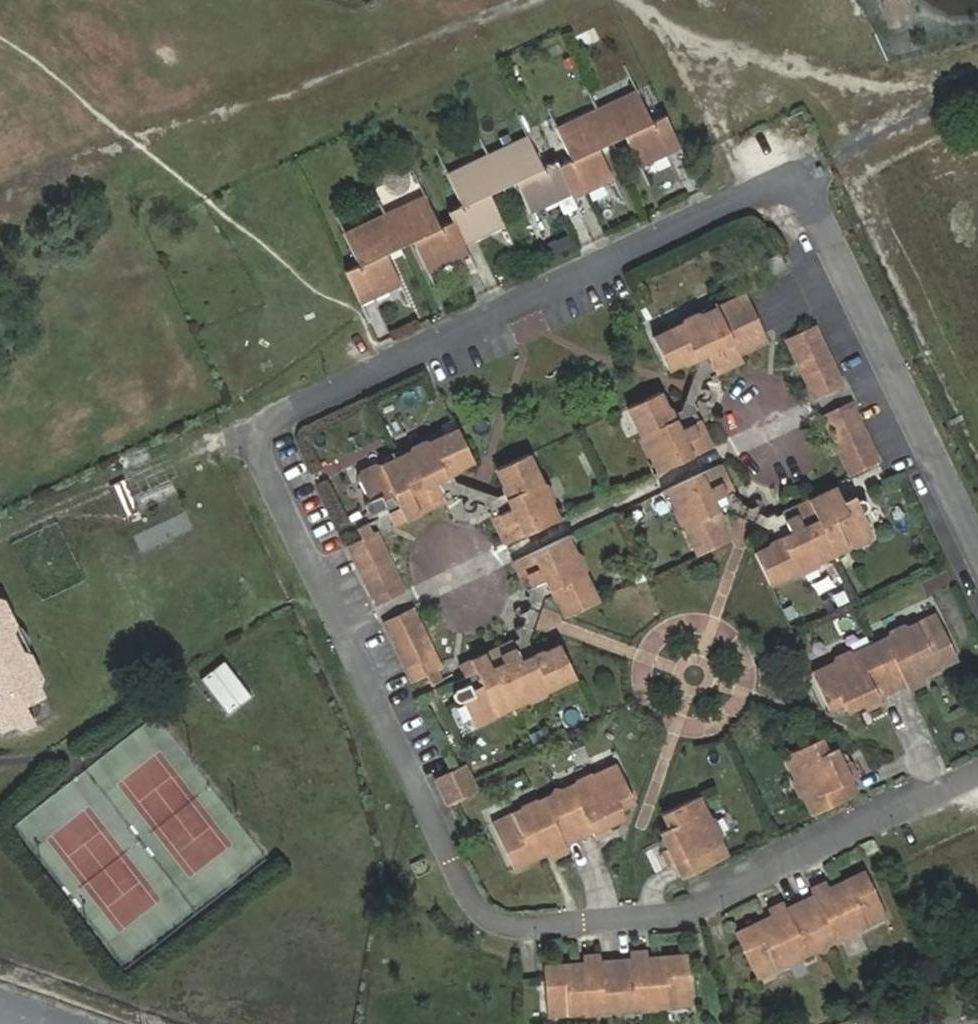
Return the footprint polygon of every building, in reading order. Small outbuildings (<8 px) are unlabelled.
[(652,118),(638,88),(596,107),(610,137),(625,131),(641,165),(682,145),(666,112),(652,118)] [(616,176),(600,142),(610,137),(596,107),(558,125),(573,156),(560,162),(575,195),(616,176)] [(573,191),(559,162),(557,158),(544,164),(529,133),(488,152),(502,183),(516,176),(532,210),(573,191)] [(505,223),(489,189),(502,183),(488,152),(449,170),(464,202),(451,208),(455,216),(454,217),(466,241),(505,223)] [(466,241),(454,217),(440,223),(426,193),(386,212),(400,243),(413,236),(429,269),(470,250),(466,241)] [(402,282),(387,249),(400,243),(386,212),(346,231),(360,261),(346,268),(362,301),(402,282)] [(770,342),(747,291),(654,333),(670,368),(708,350),(716,366),(719,374),(746,361),(743,354),(770,342)] [(846,383),(817,323),(785,338),(814,398),(846,383)] [(714,443),(702,417),(684,425),(667,387),(626,406),(655,470),(714,443)] [(882,459),(854,399),(822,414),(850,474),(882,459)] [(447,499),(436,476),(474,458),(459,426),(381,462),(358,472),(369,497),(366,499),(365,503),(365,507),(369,511),(372,511),(376,511),(379,518),(389,513),(394,524),(447,499)] [(561,514),(532,452),(495,469),(512,507),(493,516),(504,540),(561,514)] [(733,534),(715,495),(736,485),(725,461),(666,488),(696,551),(733,534)] [(772,582),(877,537),(858,492),(844,498),(838,485),(811,496),(820,517),(806,523),(800,510),(789,516),(794,528),(771,538),(773,542),(757,549),(772,582)] [(407,590),(380,530),(374,533),(369,523),(358,527),(363,538),(350,544),(377,604),(407,590)] [(599,597),(571,534),(512,561),(524,586),(547,576),(564,613),(599,597)] [(844,591),(833,597),(838,608),(850,602),(844,591)] [(4,597),(0,596),(0,729),(12,723),(20,725),(33,720),(24,701),(43,692),(39,682),(41,674),(4,597)] [(442,667),(416,607),(384,621),(410,681),(427,674),(432,683),(444,678),(439,668),(442,667)] [(911,689),(927,682),(923,675),(927,673),(958,658),(936,612),(812,670),(831,709),(845,703),(849,712),(864,705),(866,704),(869,709),(883,702),(881,697),(909,684),(911,689)] [(477,725),(578,677),(560,641),(545,649),(544,646),(522,656),(516,644),(501,651),(504,658),(493,664),(486,650),(471,657),(477,670),(455,680),(457,686),(455,689),(453,693),(453,696),(455,699),(458,701),(461,700),(463,700),(475,726),(477,725)] [(224,711),(247,694),(221,659),(198,676),(224,711)] [(860,792),(854,778),(860,775),(853,759),(846,762),(839,745),(831,749),(825,736),(784,755),(812,814),(860,792)] [(629,816),(624,807),(636,801),(617,761),(493,821),(516,870),(549,854),(552,852),(555,859),(572,851),(568,844),(595,832),(598,838),(613,831),(610,824),(613,823),(629,816)] [(479,789),(467,763),(437,777),(448,804),(479,789)] [(729,854),(702,795),(663,813),(669,827),(661,830),(668,846),(662,849),(670,865),(676,862),(682,876),(729,854)] [(760,978),(888,915),(865,868),(830,885),(827,879),(811,886),(815,893),(787,906),(784,899),(768,907),(772,914),(737,931),(760,978)] [(693,1005),(688,953),(648,956),(647,948),(631,949),(632,957),(601,959),(601,952),(584,953),(585,961),(545,964),(549,1017),(693,1005)]
